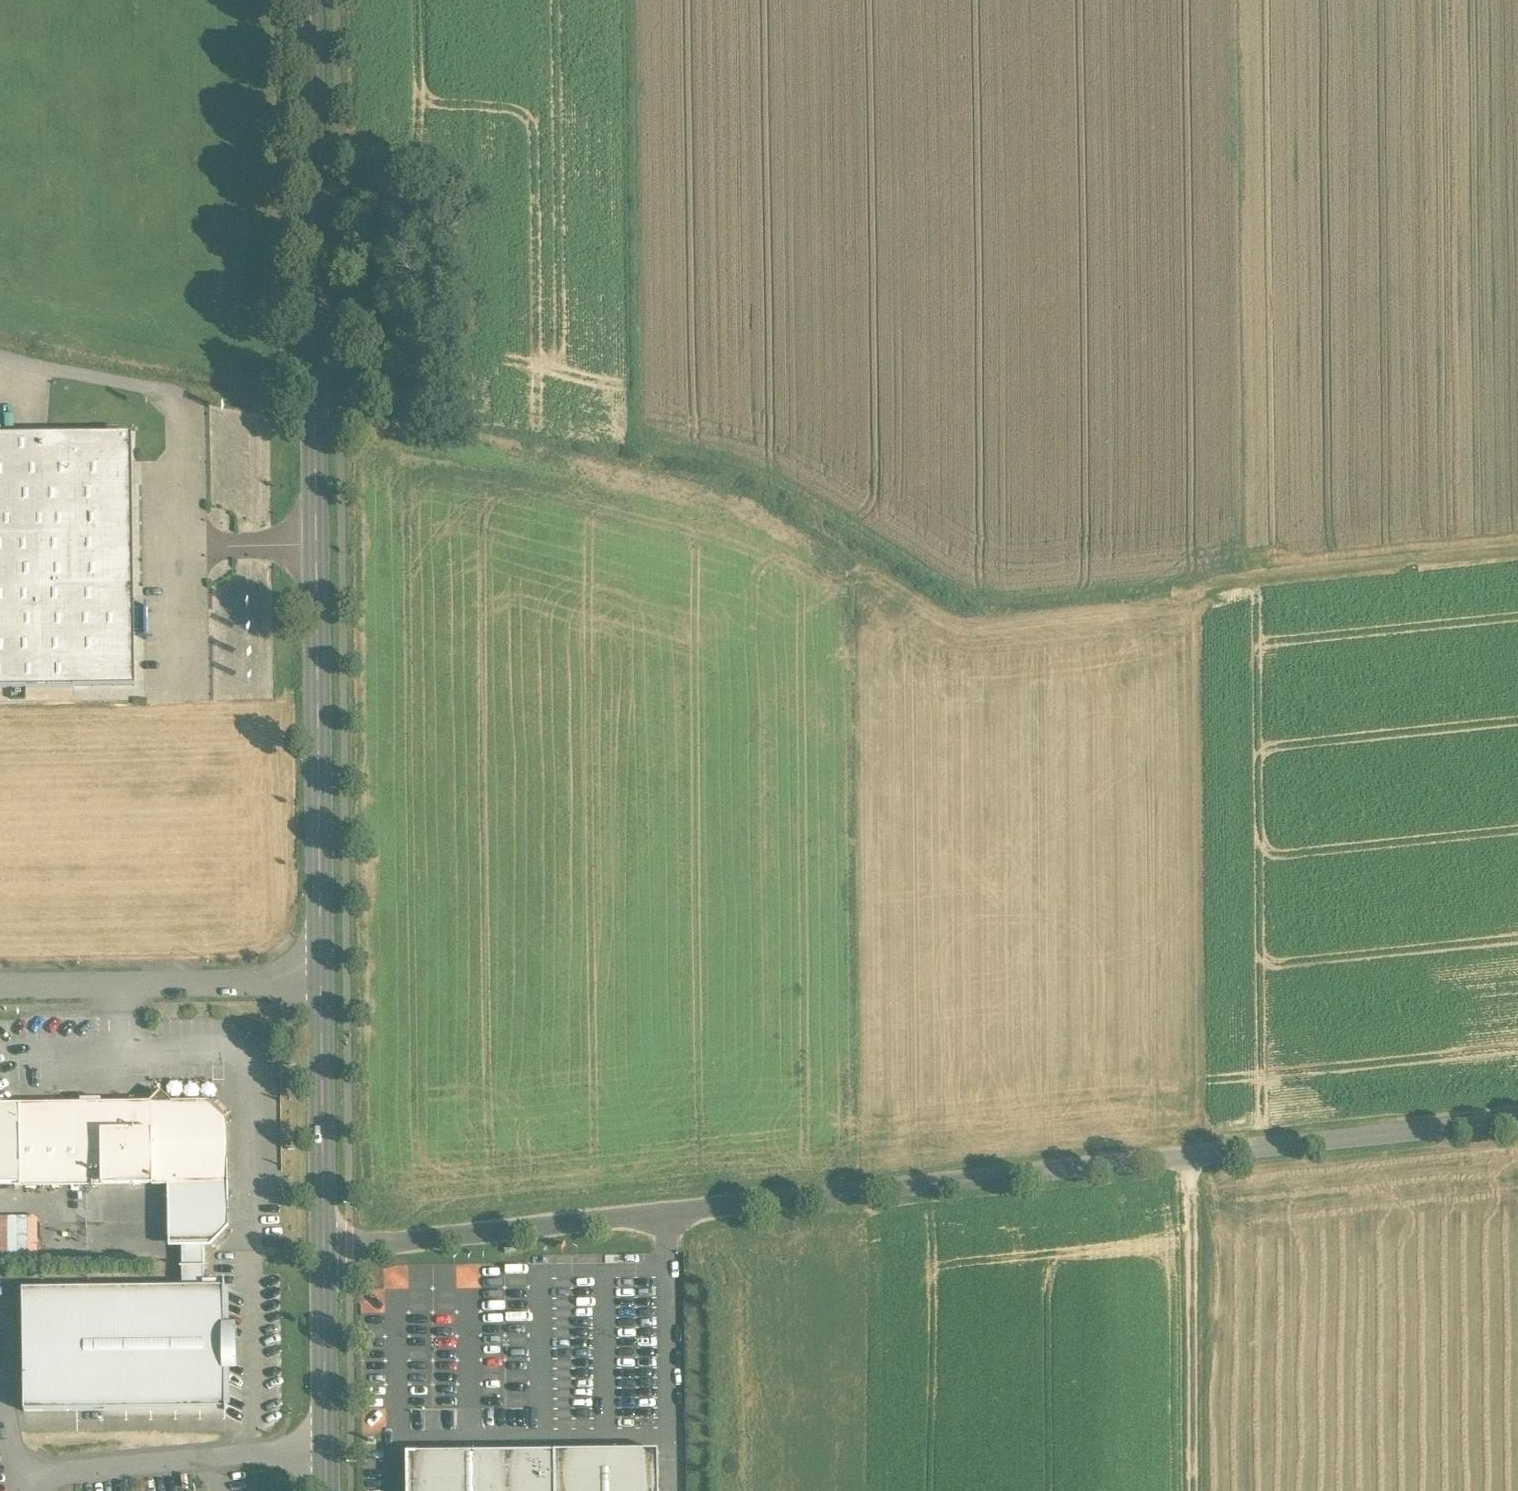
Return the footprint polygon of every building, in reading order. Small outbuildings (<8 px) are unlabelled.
[(132,436),(41,437),(41,457),(70,457),(71,464),(119,463),(132,463),(132,436)] [(0,437),(0,689),(135,687),(132,463),(119,463),(71,464),(70,457),(41,457),(41,437),(0,437)] [(206,1108),(170,1109),(160,1100),(151,1109),(102,1110),(102,1184),(168,1184),(181,1183),(182,1183),(207,1183),(223,1167),(222,1124),(206,1108)] [(102,1110),(19,1111),(20,1185),(102,1184),(102,1110)] [(20,1185),(19,1111),(0,1111),(0,1186),(20,1185)] [(223,1167),(207,1183),(182,1183),(181,1183),(168,1184),(169,1244),(181,1244),(203,1244),(208,1243),(224,1227),(223,1167)] [(34,1261),(35,1216),(4,1216),(4,1260),(34,1261)] [(203,1244),(181,1244),(182,1289),(203,1288),(203,1244)] [(182,1289),(22,1291),(24,1412),(226,1410),(226,1408),(225,1408),(223,1290),(224,1290),(224,1288),(203,1288),(182,1289)] [(406,1453),(407,1490),(660,1490),(660,1452),(406,1453)]
